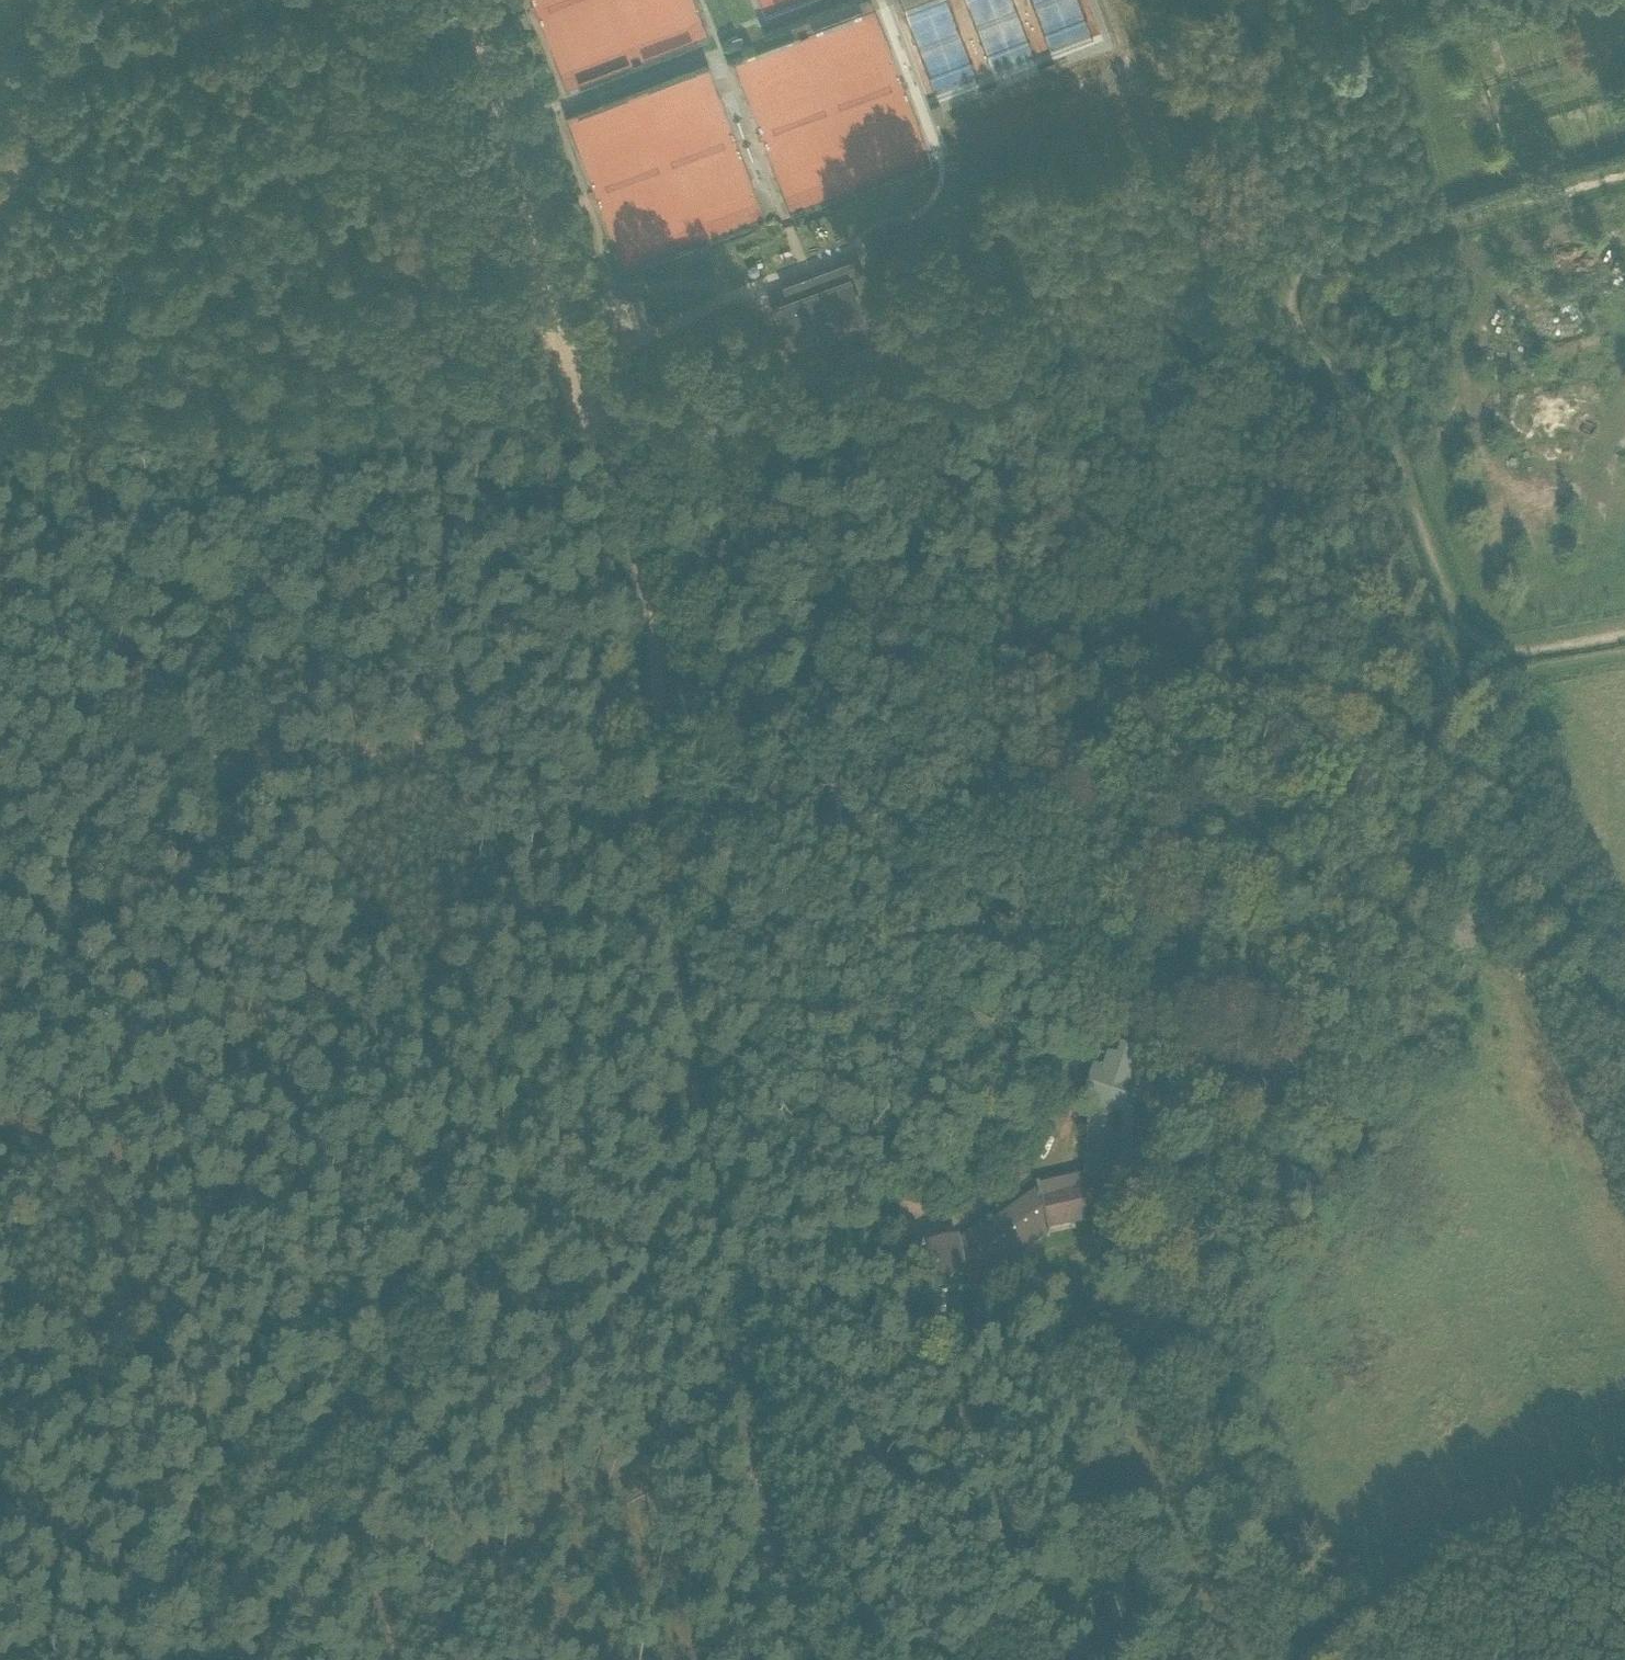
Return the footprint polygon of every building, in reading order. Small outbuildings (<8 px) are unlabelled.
[(741,33),(731,37),(734,46),(744,42),(741,33)] [(781,284),(787,299),(772,305),(787,347),(790,346),(797,364),(818,356),(822,367),(841,360),(837,350),(848,346),(849,350),(869,343),(867,337),(879,333),(868,304),(875,301),(858,255),(781,284)] [(1094,1073),(1084,1101),(1089,1103),(1087,1134),(1097,1134),(1095,1158),(1128,1160),(1131,1115),(1122,1112),(1134,1078),(1149,1083),(1156,1063),(1113,1048),(1109,1060),(1103,1076),(1094,1073)] [(1038,1186),(1035,1187),(1037,1193),(1043,1231),(1053,1224),(1051,1216),(1050,1215),(1076,1208),(1078,1218),(1113,1210),(1108,1192),(1137,1185),(1136,1172),(1131,1172),(1132,1161),(1128,1160),(1095,1158),(1094,1184),(1082,1187),(1081,1184),(1067,1187),(1062,1183),(1039,1188),(1038,1186)] [(931,1247),(919,1250),(920,1255),(923,1255),(927,1276),(932,1284),(937,1285),(938,1293),(968,1286),(971,1289),(1014,1257),(1012,1253),(1043,1231),(1037,1193),(985,1230),(982,1227),(956,1245),(956,1243),(932,1248),(931,1247)]
